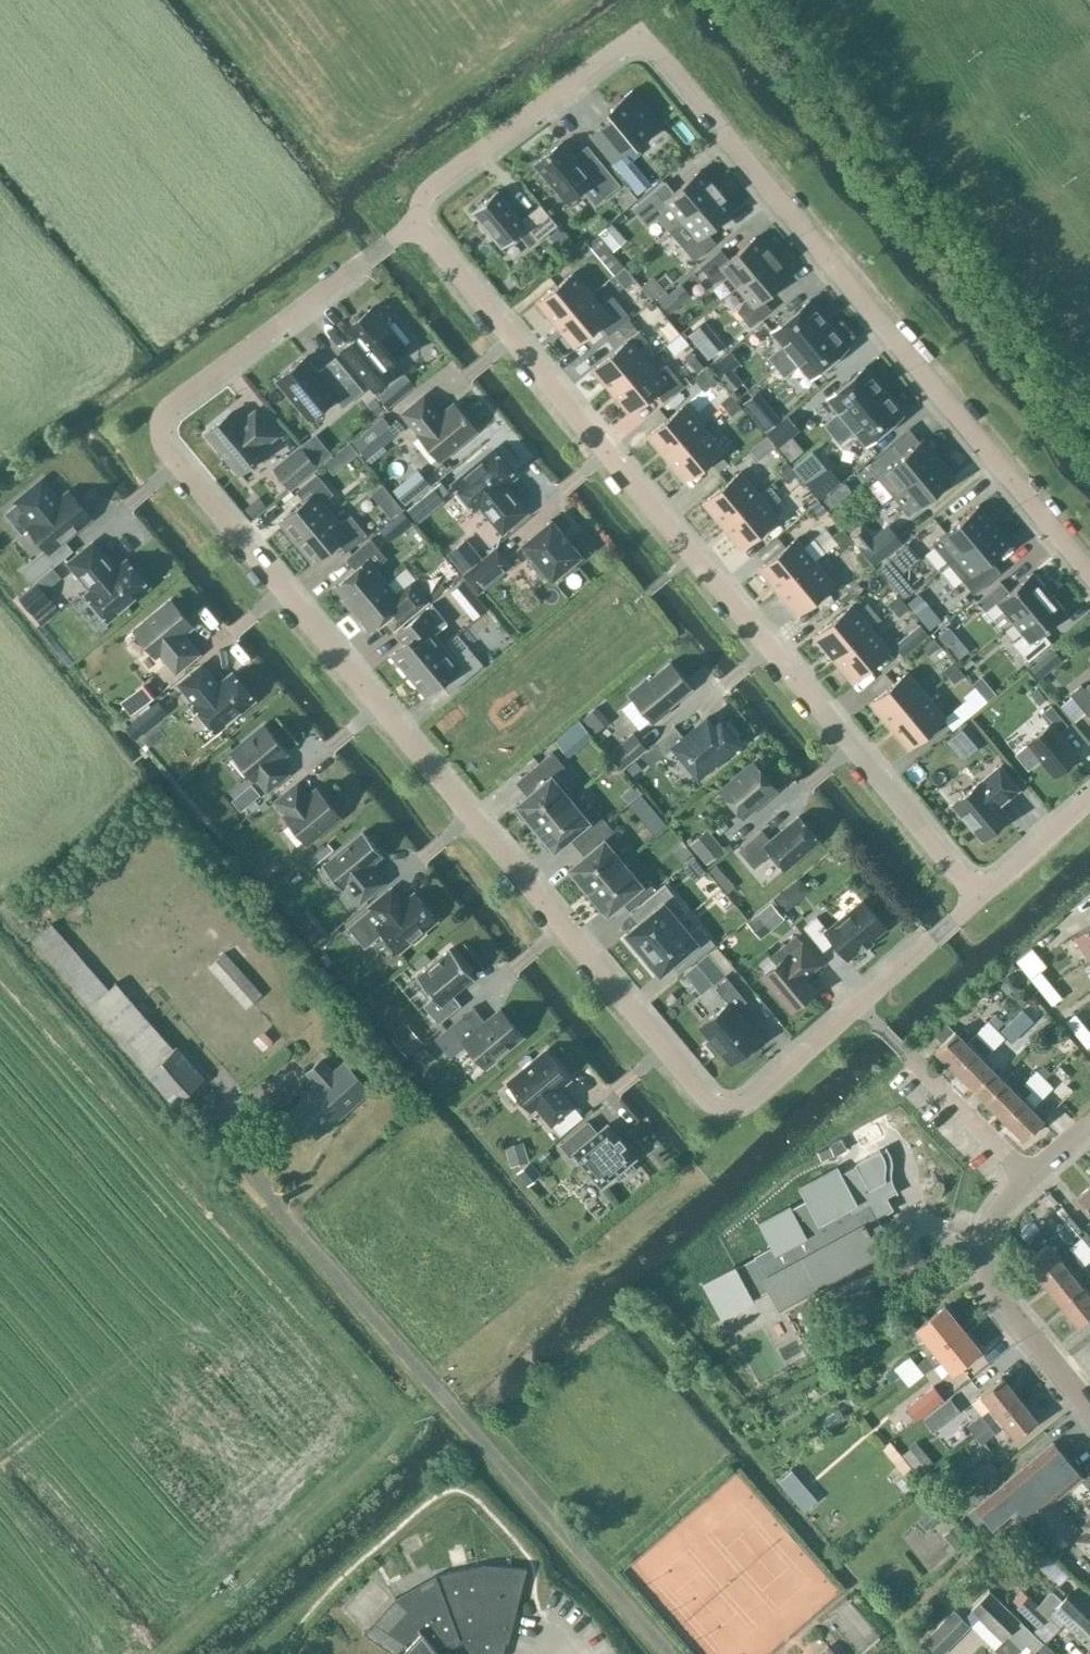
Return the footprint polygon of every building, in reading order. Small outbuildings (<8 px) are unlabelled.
[(637,146),(662,125),(632,89),(607,110),(613,117),(590,136),(612,163),(635,144),(637,146)] [(582,167),(561,142),(534,165),(566,203),(582,189),(595,205),(620,185),(595,156),(582,167)] [(646,188),(662,174),(650,161),(634,175),(646,188)] [(717,190),(700,170),(664,201),(656,192),(634,211),(647,226),(658,217),(669,230),(717,190)] [(523,217),(500,189),(472,211),(501,246),(519,231),(529,243),(556,221),(541,202),(523,217)] [(733,210),(717,190),(669,230),(695,261),(715,244),(706,233),(733,210)] [(565,223),(551,235),(568,253),(581,241),(565,223)] [(729,259),(721,250),(700,267),(713,283),(726,276),(736,287),(774,256),(767,248),(766,249),(756,237),(729,259)] [(619,267),(627,259),(609,240),(601,248),(619,267)] [(774,256),(736,287),(745,298),(736,311),(749,326),(770,309),(762,299),(789,276),(779,265),(781,264),(774,256)] [(688,270),(643,305),(652,317),(697,282),(688,270)] [(536,303),(554,325),(592,294),(574,272),(536,303)] [(610,315),(592,294),(554,325),(573,347),(610,315)] [(828,324),(809,300),(771,331),(782,345),(767,357),(776,367),(828,324)] [(373,307),(344,331),(353,341),(340,351),(373,391),(395,373),(388,365),(408,348),(404,344),(409,340),(394,322),(389,326),(373,307)] [(847,347),(828,324),(776,367),(784,377),(799,365),(810,378),(847,347)] [(712,356),(729,350),(719,325),(703,331),(712,356)] [(592,370),(610,392),(648,360),(638,349),(647,342),(639,331),(592,370)] [(305,357),(276,381),(308,419),(335,398),(343,408),(363,391),(335,358),(317,372),(305,357)] [(657,372),(648,360),(610,392),(628,414),(655,391),(663,401),(683,385),(666,364),(657,372)] [(832,434),(884,391),(865,367),(827,398),(839,411),(823,424),(832,434)] [(866,445),(889,426),(903,414),(884,391),(832,434),(840,444),(855,431),(866,445)] [(439,461),(476,430),(454,403),(440,415),(423,395),(401,414),(418,433),(417,434),(439,461)] [(666,459),(704,428),(685,405),(647,436),(666,459)] [(230,413),(206,433),(239,474),(264,453),(260,449),(275,436),(255,411),(239,424),(230,413)] [(779,430),(802,432),(803,412),(780,411),(779,430)] [(352,442),(366,459),(388,441),(385,437),(393,430),(382,417),(352,442)] [(704,428),(666,459),(685,482),(722,450),(704,428)] [(939,456),(924,438),(903,455),(893,443),(866,465),(893,496),(939,456)] [(300,447),(273,469),(290,489),(316,467),(300,447)] [(515,477),(492,450),(451,484),(474,511),(479,506),(502,534),(527,512),(504,485),(515,477)] [(955,475),(939,456),(893,496),(909,514),(955,475)] [(828,467),(810,483),(821,496),(839,480),(828,467)] [(703,503),(722,526),(759,494),(740,472),(703,503)] [(280,522),(296,542),(329,514),(320,504),(332,494),(316,475),(296,491),(304,502),(280,522)] [(41,480),(15,502),(16,504),(5,514),(21,533),(28,528),(48,552),(90,517),(69,492),(58,500),(41,480)] [(844,483),(824,500),(831,508),(851,491),(844,483)] [(402,486),(394,493),(405,506),(413,499),(402,486)] [(431,486),(405,508),(415,521),(442,499),(431,486)] [(770,486),(759,494),(722,526),(740,549),(778,517),(770,507),(780,499),(770,486)] [(995,523),(979,504),(932,543),(948,562),(995,523)] [(338,525),(329,514),(296,542),(313,562),(337,542),(346,552),(366,535),(350,516),(338,525)] [(561,532),(551,520),(522,544),(534,558),(529,562),(543,579),(548,575),(551,579),(580,555),(569,542),(570,541),(562,532),(561,532)] [(1011,542),(995,523),(948,562),(973,593),(1000,571),(990,560),(1011,542)] [(853,541),(842,528),(832,536),(843,549),(853,541)] [(862,529),(852,537),(877,567),(904,545),(895,533),(877,548),(862,529)] [(350,610),(386,580),(376,568),(387,559),(370,539),(346,559),(355,570),(334,587),(343,599),(342,600),(350,610)] [(777,593),(815,561),(796,539),(758,570),(777,593)] [(85,594),(107,621),(148,587),(126,560),(115,569),(93,542),(67,563),(90,590),(85,594)] [(905,545),(878,568),(888,581),(916,558),(905,545)] [(478,592),(511,565),(497,548),(464,575),(478,592)] [(53,566),(44,555),(23,572),(33,583),(53,566)] [(815,561),(777,593),(796,615),(834,584),(815,561)] [(1049,593),(1032,573),(986,611),(992,619),(1003,610),(1013,623),(1049,593)] [(386,580),(350,610),(359,621),(361,619),(370,631),(391,613),(400,624),(428,601),(411,581),(397,593),(386,580)] [(17,597),(33,616),(52,601),(36,581),(17,597)] [(1066,613),(1049,593),(1013,623),(1023,635),(1012,643),(1028,662),(1051,643),(1042,632),(1066,613)] [(908,608),(897,595),(887,603),(898,616),(908,608)] [(192,625),(171,600),(134,631),(155,656),(159,653),(176,673),(199,653),(182,633),(192,625)] [(408,676),(443,646),(434,634),(448,623),(432,604),(406,626),(414,636),(391,655),(408,676)] [(833,659),(871,628),(852,605),(814,637),(833,659)] [(957,620),(946,629),(957,642),(968,634),(957,620)] [(929,636),(919,624),(894,645),(904,657),(929,636)] [(871,628),(833,659),(852,682),(890,651),(871,628)] [(933,638),(923,647),(929,655),(940,646),(933,638)] [(454,658),(443,646),(408,676),(425,696),(447,678),(455,688),(483,665),(468,647),(454,658)] [(1043,658),(1034,665),(1041,675),(1051,667),(1043,658)] [(953,661),(943,670),(948,676),(958,668),(953,661)] [(667,709),(691,689),(670,662),(646,682),(644,681),(629,693),(654,723),(669,711),(667,709)] [(215,733),(253,700),(231,674),(217,685),(200,665),(177,684),(194,704),(192,706),(215,733)] [(958,668),(948,676),(953,683),(963,674),(958,668)] [(870,704),(889,726),(926,695),(907,672),(870,704)] [(1084,689),(1081,685),(1070,694),(1089,717),(1089,716),(1089,684),(1084,689)] [(1037,689),(1029,696),(1039,706),(1046,699),(1037,689)] [(144,691),(125,706),(132,714),(151,699),(144,691)] [(979,692),(970,699),(978,708),(987,701),(979,692)] [(945,718),(926,695),(889,726),(907,749),(945,718)] [(149,728),(175,706),(169,700),(143,722),(149,728)] [(1067,725),(1051,706),(1041,714),(1050,725),(1028,743),(1055,775),(1077,757),(1057,733),(1067,725)] [(683,732),(676,725),(656,742),(665,753),(674,745),(700,775),(744,738),(723,713),(717,718),(710,709),(683,732)] [(579,723),(570,731),(577,739),(586,732),(579,723)] [(967,725),(957,733),(973,751),(983,743),(967,725)] [(264,726),(232,752),(254,779),(256,778),(267,790),(287,773),(277,760),(286,753),(264,726)] [(645,748),(633,733),(610,752),(622,767),(645,748)] [(535,828),(570,799),(574,796),(555,774),(564,766),(552,752),(524,775),(536,788),(516,805),(517,807),(513,810),(523,821),(526,818),(535,828)] [(775,789),(753,762),(720,790),(742,817),(775,789)] [(1021,789),(1000,763),(950,804),(981,841),(1011,817),(1001,805),(1021,789)] [(284,816),(307,843),(339,816),(317,789),(307,797),(297,784),(276,802),(287,814),(284,816)] [(591,804),(581,813),(570,799),(535,828),(543,838),(539,841),(548,852),(552,849),(553,851),(573,834),(581,843),(606,822),(591,804)] [(818,841),(798,817),(770,840),(761,830),(738,850),(753,868),(770,854),(784,870),(818,841)] [(621,840),(606,822),(581,843),(588,852),(568,869),(587,891),(622,862),(611,848),(621,840)] [(724,850),(707,829),(688,845),(706,866),(724,850)] [(382,853),(364,831),(322,865),(341,887),(345,884),(359,901),(383,881),(369,864),(382,853)] [(730,882),(745,872),(732,852),(717,862),(730,882)] [(641,885),(622,862),(587,891),(606,914),(626,898),(634,907),(655,889),(647,880),(641,885)] [(641,952),(642,953),(680,923),(670,912),(681,904),(665,885),(640,905),(648,915),(626,934),(628,936),(626,937),(639,954),(641,952)] [(784,889),(775,897),(785,909),(794,901),(784,889)] [(370,906),(370,907),(347,926),(364,948),(382,933),(397,951),(411,940),(413,943),(425,933),(423,930),(436,919),(415,893),(390,914),(378,899),(370,906)] [(827,930),(825,927),(816,917),(803,928),(823,951),(833,942),(847,959),(859,949),(860,951),(871,942),(870,940),(885,928),(863,901),(827,930)] [(688,934),(680,923),(642,953),(644,955),(642,957),(656,973),(657,972),(659,974),(682,955),(690,965),(714,944),(699,925),(688,934)] [(90,1007),(109,990),(51,925),(32,942),(90,1007)] [(1089,958),(1089,925),(1074,935),(1089,958)] [(806,969),(816,960),(796,935),(772,955),(778,962),(762,976),(791,1010),(814,990),(799,972),(805,968),(806,969)] [(473,978),(450,949),(416,977),(433,997),(423,1005),(438,1024),(461,1005),(452,995),(473,978)] [(1032,949),(1016,962),(1030,978),(1040,970),(1045,966),(1032,949)] [(224,953),(209,967),(246,1009),(262,995),(224,953)] [(1089,958),(1082,964),(1088,973),(1089,972),(1089,958)] [(1041,992),(1051,983),(1040,970),(1030,978),(1041,992)] [(727,978),(715,987),(728,1003),(700,1026),(710,1038),(705,1042),(715,1055),(720,1051),(730,1063),(759,1039),(735,1010),(746,1001),(727,978)] [(1062,997),(1051,983),(1041,992),(1052,1006),(1062,997)] [(90,1007),(147,1072),(173,1049),(116,984),(109,990),(90,1007)] [(522,1037),(500,1009),(474,1030),(462,1015),(434,1039),(449,1057),(465,1044),(485,1068),(522,1037)] [(1065,1021),(1076,1035),(1086,1027),(1075,1013),(1065,1021)] [(396,1031),(415,1051),(430,1037),(412,1017),(396,1031)] [(966,1043),(974,1051),(995,1030),(987,1022),(966,1043)] [(1076,1035),(1087,1049),(1089,1046),(1089,1031),(1086,1027),(1076,1035)] [(995,1030),(974,1051),(955,1070),(974,1090),(994,1071),(982,1059),(1003,1038),(995,1030)] [(935,1051),(955,1070),(974,1051),(966,1043),(954,1031),(935,1051)] [(176,1047),(173,1049),(147,1072),(147,1073),(175,1104),(204,1079),(176,1047)] [(546,1051),(523,1070),(508,1083),(530,1109),(534,1106),(551,1126),(574,1107),(557,1087),(568,1077),(546,1051)] [(320,1061),(307,1073),(319,1086),(292,1111),(316,1137),(368,1090),(344,1063),(332,1074),(320,1061)] [(1024,1084),(1032,1091),(1044,1079),(1036,1072),(1024,1084)] [(1032,1091),(1023,1101),(1003,1120),(1023,1140),(1042,1120),(1031,1109),(1052,1088),(1044,1079),(1032,1091)] [(984,1100),(1003,1120),(1023,1101),(1003,1081),(984,1100)] [(596,1133),(587,1121),(559,1145),(570,1157),(573,1154),(600,1187),(615,1175),(619,1180),(634,1167),(630,1162),(635,1158),(624,1145),(625,1144),(618,1137),(607,1124),(596,1133)] [(841,1138),(828,1144),(829,1146),(833,1153),(834,1155),(846,1149),(841,1138)] [(528,1163),(523,1146),(506,1151),(511,1168),(528,1163)] [(869,1237),(883,1230),(877,1218),(893,1210),(886,1197),(896,1192),(897,1194),(898,1193),(894,1185),(891,1177),(892,1168),(892,1160),(889,1153),(886,1146),(884,1147),(886,1149),(881,1152),(880,1150),(855,1163),(855,1166),(841,1173),(837,1167),(798,1188),(805,1201),(791,1208),(790,1206),(758,1224),(771,1249),(756,1257),(736,1268),(735,1265),(702,1283),(721,1319),(754,1301),(752,1298),(768,1289),(779,1307),(878,1254),(869,1237)] [(829,1146),(818,1152),(822,1159),(833,1153),(829,1146)] [(540,1176),(530,1165),(517,1176),(527,1188),(532,1183),(540,1176)] [(1077,1197),(1089,1212),(1089,1186),(1077,1197)] [(1064,1266),(1074,1257),(1088,1246),(1081,1238),(1057,1257),(1047,1244),(1026,1261),(1043,1283),(1064,1266)] [(1043,1283),(1060,1304),(1082,1287),(1064,1266),(1043,1283)] [(1082,1287),(1060,1304),(1078,1326),(1089,1316),(1089,1298),(1089,1296),(1089,1295),(1089,1281),(1082,1287)] [(928,1355),(962,1328),(944,1306),(915,1329),(926,1342),(920,1346),(928,1355)] [(962,1328),(928,1355),(935,1364),(940,1360),(951,1373),(980,1349),(962,1328)] [(917,1362),(909,1352),(891,1367),(899,1377),(917,1362)] [(925,1372),(917,1362),(899,1377),(907,1386),(925,1372)] [(966,1425),(974,1435),(1019,1399),(1001,1377),(980,1394),(990,1406),(966,1425)] [(944,1399),(934,1386),(905,1408),(915,1421),(944,1399)] [(1036,1421),(1019,1399),(974,1435),(981,1444),(1005,1425),(1015,1438),(1036,1421)] [(958,1413),(949,1401),(924,1420),(933,1432),(958,1413)] [(838,1421),(858,1415),(855,1403),(835,1408),(838,1421)] [(1083,1477),(1053,1441),(974,1507),(991,1527),(1016,1506),(1030,1522),(1053,1501),(1083,1477)] [(998,1470),(989,1459),(971,1473),(980,1484),(998,1470)] [(1078,1531),(1053,1501),(1030,1522),(1054,1550),(1078,1531)] [(1086,1525),(1089,1530),(1078,1540),(1089,1554),(1089,1522),(1086,1525)] [(1077,1565),(1061,1546),(1050,1556),(1066,1575),(1077,1565)] [(394,1598),(363,1631),(363,1633),(394,1653),(501,1653),(507,1643),(526,1569),(503,1566),(486,1565),(394,1598)] [(969,1586),(959,1595),(968,1604),(977,1594),(969,1586)] [(1072,1595),(1089,1613),(1089,1600),(1078,1588),(1072,1595)] [(1048,1616),(1059,1627),(1064,1622),(1089,1648),(1089,1615),(1080,1606),(1068,1593),(1062,1599),(1052,1589),(1037,1605),(1047,1615),(1048,1616)] [(1039,1640),(989,1592),(971,1611),(1003,1641),(994,1650),(999,1653),(1035,1653),(1030,1649),(1039,1640)] [(1048,1616),(1047,1615),(1037,1605),(1028,1596),(1017,1607),(1037,1627),(1048,1616)] [(954,1611),(939,1626),(954,1640),(969,1625),(954,1611)]
